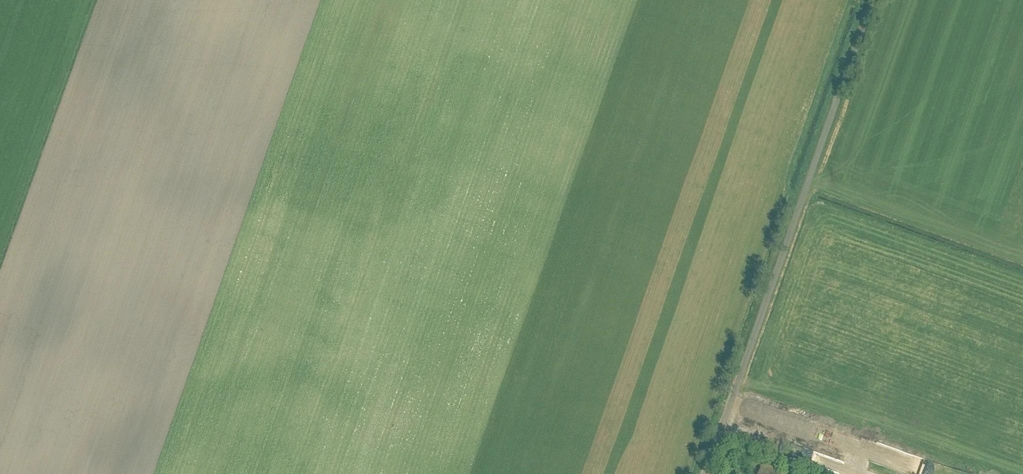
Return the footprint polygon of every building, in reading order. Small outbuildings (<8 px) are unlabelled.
[(793,419),(788,427),(795,431),(799,423),(793,419)] [(883,464),(892,466),(896,451),(888,449),(883,464)] [(763,466),(760,473),(786,473),(763,466)]
